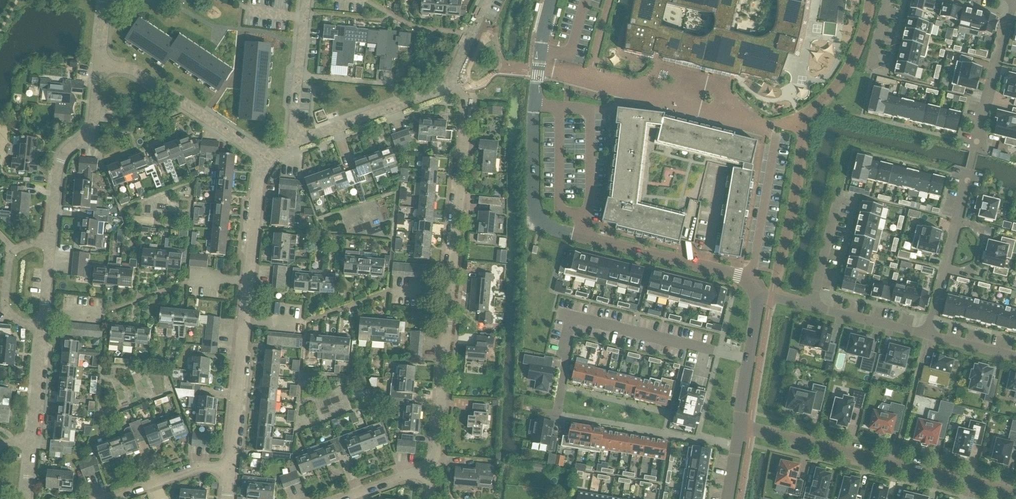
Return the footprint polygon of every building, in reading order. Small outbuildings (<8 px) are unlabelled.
[(421,13),(422,13),(422,14),(423,15),(428,16),(429,15),(429,13),(434,14),(436,0),(422,0),(421,13)] [(434,14),(447,15),(449,0),(436,0),(434,14)] [(460,17),(460,16),(465,16),(466,7),(461,6),(462,0),(449,0),(447,15),(460,17)] [(637,7),(636,13),(634,23),(636,24),(635,27),(627,25),(624,51),(653,58),(654,53),(664,56),(663,58),(706,69),(705,72),(713,74),(714,71),(740,77),(741,74),(777,82),(781,74),(784,65),(786,59),(788,53),(786,53),(788,46),(795,48),(800,29),(803,13),(805,0),(778,0),(778,1),(778,3),(778,5),(778,10),(778,13),(778,15),(778,17),(777,20),(777,22),(776,24),(776,27),(775,29),(774,31),(773,33),(771,35),(769,36),(765,38),(763,39),(760,40),(758,40),(756,40),(730,34),(738,0),(639,0),(637,7)] [(920,21),(921,18),(923,8),(931,10),(933,11),(935,3),(924,0),(913,0),(908,18),(920,21)] [(960,22),(963,10),(943,5),(940,17),(960,22)] [(964,9),(959,28),(958,32),(968,35),(974,12),(964,9)] [(974,12),(968,35),(978,37),(979,33),(980,33),(985,14),(984,14),(974,12)] [(996,17),(985,14),(980,33),(991,36),(993,31),(995,32),(998,22),(995,21),(996,17)] [(926,34),(926,33),(928,23),(920,21),(908,18),(905,29),(926,34)] [(165,65),(170,58),(212,86),(210,89),(215,93),(224,79),(227,81),(232,72),(181,38),(176,45),(140,21),(128,40),(165,65)] [(325,25),(323,39),(334,40),(333,52),(338,53),(336,66),(343,67),(347,26),(341,26),(340,29),(336,28),(336,27),(325,25)] [(354,27),(347,26),(343,67),(348,67),(349,64),(354,64),(356,43),(367,44),(368,30),(354,28),(354,27)] [(903,41),(928,47),(931,35),(926,34),(905,29),(903,41)] [(386,71),(389,30),(382,30),(382,31),(368,30),(367,44),(377,45),(376,57),(381,57),(379,71),(386,71)] [(410,48),(411,34),(400,33),(400,35),(395,34),(395,31),(389,30),(386,71),(392,72),(393,58),(398,59),(399,47),(410,48)] [(928,47),(903,41),(900,52),(920,57),(925,58),(928,47)] [(268,77),(270,48),(248,46),(241,119),(264,121),(267,83),(271,84),(271,78),(268,77)] [(986,58),(988,52),(976,49),(974,56),(986,58)] [(897,63),(917,68),(920,57),(900,52),(897,63)] [(960,57),(958,62),(971,65),(972,60),(960,57)] [(979,79),(982,68),(959,62),(957,62),(955,73),(979,79)] [(917,68),(897,63),(894,74),(915,79),(917,68)] [(979,79),(955,73),(952,85),(954,85),(965,88),(977,91),(980,79),(979,79)] [(1015,88),(1015,76),(1009,74),(1008,78),(1006,77),(1004,85),(1015,88)] [(51,81),(42,80),(41,88),(49,88),(48,102),(58,103),(60,108),(60,110),(56,110),(55,122),(70,123),(71,115),(74,114),(74,113),(73,112),(73,111),(73,110),(73,109),(73,108),(74,107),(74,106),(74,105),(75,103),(76,99),(75,98),(75,97),(75,96),(74,95),(73,94),(72,94),(71,93),(70,93),(71,91),(82,92),(83,82),(64,80),(63,85),(50,84),(51,81)] [(965,88),(954,85),(952,92),(964,95),(965,88)] [(1004,85),(1003,92),(1005,93),(1004,96),(1015,99),(1014,106),(1015,106),(1015,88),(1004,85)] [(883,115),(888,96),(889,92),(874,88),(868,113),(883,117),(883,115)] [(888,96),(883,115),(894,117),(898,99),(888,96)] [(904,120),(909,101),(898,99),(894,117),(904,120)] [(914,122),(919,104),(909,101),(904,120),(914,122)] [(925,125),(929,106),(919,104),(914,122),(925,125)] [(935,128),(940,109),(929,106),(925,125),(935,128)] [(501,108),(487,107),(486,111),(486,115),(500,116),(501,113),(501,108)] [(945,130),(950,111),(949,111),(940,109),(935,128),(945,130),(944,130),(945,130)] [(1015,128),(1015,109),(1013,109),(1012,115),(998,112),(996,119),(998,119),(997,124),(1015,128)] [(665,115),(618,110),(616,126),(618,126),(610,200),(609,199),(603,223),(617,227),(616,230),(680,246),(681,241),(694,245),(701,203),(699,203),(708,164),(733,170),(719,256),(741,259),(744,241),(747,219),(748,219),(749,213),(748,213),(752,191),(754,184),(753,184),(755,173),(743,171),(744,165),(752,167),(758,143),(735,137),(735,135),(719,131),(665,118),(665,115)] [(950,111),(945,130),(956,133),(961,114),(950,111)] [(426,118),(425,119),(420,119),(418,141),(432,142),(434,120),(433,120),(433,118),(432,117),(427,117),(426,118)] [(434,120),(432,142),(436,142),(437,139),(445,140),(445,139),(451,139),(452,131),(446,131),(447,122),(448,122),(448,121),(434,120)] [(997,124),(994,135),(1006,138),(1004,144),(1015,147),(1015,128),(997,124)] [(411,136),(415,134),(413,131),(409,132),(408,130),(403,132),(407,143),(412,141),(411,136)] [(397,134),(401,145),(402,145),(407,143),(403,132),(397,134)] [(391,136),(395,147),(401,145),(397,134),(391,136)] [(35,138),(20,137),(13,136),(12,144),(19,145),(17,159),(12,158),(11,168),(16,169),(16,170),(32,171),(37,171),(38,161),(33,161),(35,138)] [(190,136),(178,141),(184,159),(193,156),(200,153),(200,152),(202,140),(196,140),(195,139),(191,140),(190,136)] [(178,141),(166,146),(171,161),(177,159),(180,166),(186,164),(186,163),(184,159),(178,141)] [(498,143),(481,141),(480,150),(485,151),(483,172),(495,173),(498,143)] [(159,164),(164,162),(168,174),(171,173),(175,184),(180,183),(171,161),(166,146),(161,148),(159,145),(152,147),(159,164)] [(390,169),(398,167),(391,148),(379,153),(384,168),(386,174),(391,172),(390,169)] [(993,150),(991,158),(999,160),(1001,152),(993,150)] [(372,172),(374,178),(386,174),(384,168),(379,153),(366,157),(372,172)] [(131,159),(137,174),(145,171),(146,175),(150,173),(156,189),(161,187),(157,175),(154,165),(148,167),(143,154),(131,159)] [(221,154),(219,167),(234,168),(235,155),(221,154)] [(867,180),(872,161),(872,159),(858,156),(852,181),(866,184),(867,180)] [(372,172),(366,157),(354,162),(356,169),(351,171),(356,184),(366,181),(364,175),(372,172)] [(423,171),(438,172),(439,160),(424,158),(423,171)] [(119,163),(124,177),(130,175),(132,180),(139,178),(137,174),(131,159),(119,163)] [(878,182),(882,164),(872,161),(867,180),(878,182)] [(107,168),(114,187),(126,182),(124,177),(119,163),(107,168)] [(882,164),(878,182),(888,185),(893,166),(882,164)] [(234,168),(219,167),(216,166),(215,179),(233,180),(234,168)] [(330,170),(335,185),(338,191),(356,184),(351,171),(345,173),(342,166),(330,170)] [(893,166),(888,185),(898,187),(903,169),(893,166)] [(903,169),(898,187),(909,190),(913,171),(903,169)] [(323,189),(330,187),(333,193),(338,191),(335,185),(330,170),(318,175),(323,189)] [(96,188),(92,188),(93,172),(91,171),(85,171),(85,179),(83,179),(83,182),(76,181),(74,194),(91,195),(97,196),(98,190),(96,188)] [(422,183),(436,185),(438,172),(423,171),(422,183)] [(913,171),(909,190),(919,193),(924,174),(913,171)] [(924,174),(919,193),(929,195),(934,176),(933,176),(924,174)] [(306,179),(313,199),(325,195),(323,189),(318,175),(306,179)] [(934,176),(929,195),(940,198),(945,179),(934,176)] [(213,186),(212,191),(217,192),(231,193),(233,180),(215,179),(214,186),(213,186)] [(421,196),(435,197),(436,185),(422,183),(421,196)] [(863,190),(864,189),(849,186),(848,191),(863,195),(863,194),(863,190)] [(12,187),(12,192),(11,192),(8,192),(7,197),(7,201),(8,203),(13,203),(12,212),(0,211),(0,216),(0,217),(2,219),(12,220),(28,221),(30,194),(23,193),(24,188),(12,187)] [(142,187),(136,189),(138,197),(145,194),(142,187)] [(296,201),(296,199),(289,198),(282,197),(282,195),(282,194),(282,191),(280,191),(279,199),(296,201)] [(231,193),(217,192),(216,204),(230,206),(231,193)] [(94,215),(109,217),(110,210),(96,209),(97,196),(91,195),(74,194),(73,207),(81,208),(80,210),(90,210),(90,208),(95,209),(94,215)] [(420,209),(434,210),(435,197),(421,196),(420,209)] [(128,197),(119,200),(121,205),(130,201),(128,197)] [(986,218),(985,220),(992,222),(993,220),(994,220),(999,202),(978,197),(975,209),(981,211),(980,217),(986,218)] [(274,199),(273,212),(295,214),(296,201),(279,199),(274,199)] [(860,213),(880,218),(883,207),(863,202),(860,213)] [(230,206),(216,204),(214,217),(229,218),(230,206)] [(434,210),(420,209),(418,221),(433,222),(434,210)] [(919,219),(920,212),(909,209),(907,216),(919,219)] [(289,218),(295,219),(295,214),(273,212),(272,225),(288,227),(289,218)] [(496,214),(480,212),(478,234),(479,234),(478,242),(488,243),(489,235),(494,235),(496,214)] [(880,218),(860,213),(857,225),(878,229),(880,218)] [(103,235),(105,222),(108,223),(109,217),(94,215),(94,221),(82,220),(80,233),(97,235),(103,235)] [(213,229),(228,231),(229,218),(214,217),(209,216),(208,222),(214,222),(213,229)] [(417,234),(432,235),(433,222),(418,221),(417,234)] [(857,225),(855,236),(875,241),(880,242),(883,231),(878,229),(857,225)] [(917,225),(914,237),(919,238),(939,243),(940,243),(939,243),(942,231),(917,225)] [(228,231),(213,229),(212,241),(227,243),(228,231)] [(97,235),(80,233),(79,246),(96,248),(97,235)] [(274,246),(274,247),(296,249),(297,236),(275,234),(275,239),(273,239),(272,240),(272,245),(273,246),(274,246)] [(432,235),(417,234),(416,246),(431,248),(432,235)] [(855,236),(852,247),(872,252),(877,253),(880,242),(875,241),(855,236)] [(914,237),(911,249),(937,255),(939,243),(919,238),(914,237)] [(984,252),(1011,259),(1015,241),(1002,238),(1000,244),(989,241),(986,252),(984,252)] [(227,243),(212,241),(206,241),(206,246),(211,247),(211,255),(225,256),(227,243)] [(155,268),(156,251),(157,245),(150,244),(149,250),(144,250),(142,266),(155,268)] [(431,248),(416,246),(415,259),(430,260),(431,248)] [(274,247),(274,248),(272,248),(271,249),(270,254),(271,255),(273,255),(273,260),(277,261),(276,264),(290,265),(294,262),(296,249),(274,247)] [(872,252),(852,247),(849,258),(870,263),(872,252)] [(168,269),(169,252),(156,251),(155,268),(168,269)] [(352,252),(346,251),(345,273),(344,275),(357,276),(358,274),(359,258),(359,252),(352,252)] [(911,254),(899,251),(898,258),(910,260),(911,254)] [(169,252),(168,269),(181,270),(182,253),(169,252)] [(364,259),(365,253),(359,252),(359,258),(358,274),(371,275),(372,259),(364,259)] [(581,254),(570,252),(568,258),(563,256),(559,272),(564,273),(564,275),(575,277),(581,254)] [(1011,259),(984,252),(982,260),(984,260),(983,264),(995,267),(993,274),(1007,278),(1011,259)] [(385,267),(389,267),(390,256),(386,256),(385,261),(377,260),(377,254),(372,254),(372,259),(371,275),(384,276),(385,267)] [(581,255),(581,254),(575,277),(576,278),(576,277),(586,280),(591,257),(581,255)] [(596,282),(602,260),(591,257),(586,280),(596,282)] [(849,258),(847,269),(859,272),(871,275),(874,264),(870,263),(849,258)] [(607,285),(612,262),(602,260),(596,282),(597,283),(598,278),(607,280),(606,285),(607,285)] [(617,288),(623,265),(612,262),(607,285),(617,288)] [(106,285),(108,268),(102,268),(102,264),(94,263),(93,268),(95,268),(94,284),(106,285)] [(106,285),(119,286),(121,270),(121,265),(116,264),(108,264),(108,268),(106,285)] [(628,290),(633,267),(623,265),(617,288),(618,288),(619,283),(628,285),(627,290),(628,290)] [(644,270),(633,267),(628,290),(639,293),(644,270)] [(932,276),(934,269),(922,267),(921,271),(921,273),(932,276)] [(309,275),(309,272),(302,272),(302,269),(294,269),(292,288),(294,290),(295,290),(295,291),(308,292),(309,275)] [(859,272),(847,269),(841,290),(864,296),(864,295),(865,288),(855,285),(859,272)] [(129,270),(121,270),(119,286),(132,288),(133,271),(129,270)] [(322,276),(323,271),(310,270),(309,272),(309,275),(308,292),(321,293),(322,276)] [(328,274),(328,272),(328,271),(323,271),(322,276),(321,293),(334,294),(336,275),(328,274)] [(664,275),(652,272),(647,295),(658,298),(664,275)] [(494,275),(480,274),(480,280),(473,279),(471,312),(478,312),(478,313),(480,313),(479,322),(491,323),(491,322),(493,322),(493,316),(492,316),(492,314),(488,314),(488,313),(490,281),(493,281),(494,275)] [(674,277),(664,275),(658,298),(669,300),(670,296),(670,295),(674,277)] [(674,277),(670,295),(670,296),(680,298),(685,280),(674,277)] [(695,283),(685,280),(680,298),(679,303),(689,305),(695,283)] [(917,289),(919,284),(908,281),(907,287),(902,305),(913,308),(917,289)] [(695,283),(689,305),(700,308),(705,285),(695,283)] [(895,284),(894,290),(891,302),(891,303),(893,303),(902,305),(907,287),(895,284)] [(705,285),(700,308),(710,310),(710,311),(716,288),(715,287),(715,288),(705,285)] [(891,302),(894,290),(874,285),(871,297),(891,302)] [(716,288),(710,311),(721,313),(727,290),(716,288)] [(924,311),(925,307),(928,307),(930,297),(928,296),(929,292),(917,289),(913,308),(924,311)] [(958,299),(958,298),(948,296),(943,316),(955,318),(955,316),(954,316),(958,299)] [(965,319),(969,299),(958,296),(958,298),(958,299),(954,316),(955,316),(965,319)] [(975,321),(980,302),(969,299),(965,319),(975,321)] [(986,324),(991,304),(980,302),(975,321),(986,324)] [(996,327),(1001,307),(991,304),(986,324),(996,327)] [(1007,329),(1012,310),(1001,307),(996,327),(1007,329)] [(161,309),(160,324),(160,328),(167,328),(166,336),(172,337),(173,326),(174,311),(161,309)] [(1012,310),(1007,329),(1015,331),(1015,311),(1012,310)] [(174,311),(173,326),(178,326),(178,338),(185,339),(186,326),(187,312),(174,311)] [(187,312),(186,326),(199,327),(201,313),(187,312)] [(387,321),(386,337),(386,343),(393,344),(393,345),(400,346),(401,338),(399,337),(400,332),(405,333),(405,323),(400,322),(393,321),(393,318),(387,318),(387,321)] [(372,342),(374,320),(361,319),(359,341),(372,342)] [(386,337),(387,321),(374,320),(372,342),(386,343),(386,337)] [(0,324),(0,365),(15,366),(17,339),(12,338),(13,326),(0,324)] [(806,332),(803,331),(800,345),(826,351),(824,360),(832,362),(836,345),(829,344),(833,329),(819,326),(818,328),(808,326),(806,332)] [(123,349),(124,346),(125,328),(112,327),(111,341),(111,345),(119,346),(120,349),(123,349)] [(136,348),(137,344),(138,330),(125,328),(124,346),(136,348)] [(151,331),(138,330),(137,344),(150,345),(151,331)] [(322,359),(324,337),(311,336),(310,352),(318,353),(318,359),(322,359)] [(349,361),(351,339),(350,339),(350,337),(343,336),(343,339),(338,338),(336,360),(344,361),(349,361)] [(495,338),(478,336),(477,348),(468,347),(467,359),(479,360),(479,363),(487,364),(488,347),(494,348),(495,338)] [(860,370),(871,373),(876,354),(870,353),(873,341),(851,336),(847,354),(863,358),(860,370)] [(336,360),(338,338),(324,337),(322,359),(336,360)] [(81,343),(65,341),(64,354),(80,355),(85,356),(94,357),(101,357),(101,352),(81,350),(81,343)] [(892,365),(905,368),(909,350),(890,346),(887,357),(880,355),(875,373),(890,376),(892,365)] [(789,349),(786,363),(787,364),(794,365),(798,351),(790,349),(789,349)] [(286,360),(280,359),(281,352),(267,351),(266,363),(280,365),(286,365),(286,360)] [(64,354),(62,366),(77,367),(79,367),(80,360),(84,361),(85,356),(80,355),(64,354)] [(935,355),(931,368),(924,367),(921,381),(928,383),(937,385),(937,384),(947,386),(950,373),(954,361),(944,359),(945,357),(935,355)] [(545,359),(525,356),(523,364),(531,365),(529,377),(537,378),(535,390),(548,392),(549,383),(551,383),(554,369),(543,367),(545,359)] [(210,360),(194,358),(192,371),(209,373),(210,360)] [(280,365),(266,363),(264,376),(279,377),(280,365)] [(826,363),(824,372),(832,373),(834,364),(826,363)] [(583,385),(587,367),(576,364),(572,382),(583,385)] [(61,378),(76,380),(77,367),(62,366),(61,378)] [(393,378),(415,381),(416,367),(400,366),(400,374),(394,373),(393,378)] [(979,367),(976,366),(974,372),(972,372),(971,379),(972,380),(971,383),(979,385),(977,392),(986,394),(985,401),(992,403),(996,386),(989,384),(993,371),(986,369),(987,367),(979,366),(979,367)] [(593,387),(598,369),(587,367),(583,385),(593,387)] [(598,369),(593,387),(604,390),(608,372),(598,369)] [(694,371),(685,369),(682,382),(691,384),(694,371)] [(209,386),(210,378),(208,378),(209,373),(192,371),(192,377),(188,377),(187,384),(182,383),(181,389),(196,391),(196,384),(208,386),(208,385),(209,386)] [(614,392),(618,374),(608,372),(604,390),(614,392)] [(618,374),(614,392),(625,395),(629,377),(618,374)] [(1008,375),(1006,384),(1008,384),(1007,390),(1015,392),(1015,375),(1011,374),(1011,376),(1008,375)] [(279,377),(264,376),(263,388),(278,390),(279,377)] [(635,397),(639,379),(629,377),(625,395),(634,397),(635,397)] [(76,380),(61,378),(60,391),(75,392),(75,385),(81,386),(82,380),(76,380)] [(391,398),(414,400),(414,394),(415,381),(393,378),(391,398)] [(660,385),(656,404),(661,406),(661,407),(665,408),(666,407),(667,407),(668,401),(672,402),(677,382),(662,378),(661,381),(660,385)] [(635,397),(634,397),(634,399),(645,402),(650,382),(639,379),(635,397)] [(656,404),(660,385),(650,382),(645,402),(656,404)] [(811,394),(791,389),(790,394),(788,393),(785,404),(788,405),(787,409),(795,411),(794,413),(802,415),(802,413),(810,415),(811,410),(820,412),(826,388),(814,385),(811,394)] [(919,385),(917,396),(923,397),(925,386),(919,385)] [(278,390),(263,388),(262,401),(276,402),(278,390)] [(674,425),(694,430),(696,423),(698,424),(701,414),(700,414),(702,407),(703,407),(706,394),(683,388),(679,402),(681,402),(678,415),(676,415),(674,425)] [(9,422),(12,391),(0,390),(0,421),(9,422)] [(59,403),(80,405),(80,399),(76,399),(77,392),(75,392),(60,391),(59,403)] [(843,401),(836,399),(831,419),(838,421),(837,425),(847,428),(848,424),(849,424),(851,416),(852,412),(853,407),(862,409),(866,395),(855,392),(853,399),(844,397),(843,401)] [(197,397),(196,410),(199,410),(216,412),(218,399),(197,397)] [(402,413),(399,413),(399,418),(421,420),(422,406),(413,406),(414,400),(391,398),(391,404),(403,405),(402,413)] [(276,402),(262,401),(261,413),(275,415),(276,402)] [(58,416),(72,417),(73,411),(79,411),(80,405),(59,403),(58,416)] [(149,403),(142,406),(144,412),(152,409),(149,403)] [(488,405),(476,404),(475,417),(469,416),(468,428),(473,428),(473,436),(483,437),(484,426),(488,426),(489,414),(487,414),(488,405)] [(889,415),(874,412),(870,429),(877,431),(877,433),(883,435),(884,433),(891,434),(893,429),(898,430),(904,407),(892,404),(889,415)] [(215,425),(216,412),(199,410),(198,417),(197,417),(196,423),(201,424),(201,426),(206,426),(206,424),(215,425)] [(355,412),(350,414),(350,415),(354,424),(359,422),(355,413),(355,412)] [(275,415),(261,413),(260,426),(274,427),(275,415)] [(944,439),(949,416),(938,413),(936,425),(926,422),(927,420),(918,418),(915,431),(917,432),(914,440),(922,442),(921,444),(928,445),(929,444),(936,445),(938,438),(944,439)] [(174,418),(174,419),(169,421),(175,437),(175,438),(187,434),(181,415),(174,418)] [(58,416),(57,428),(71,429),(76,430),(77,424),(72,423),(72,417),(58,416)] [(169,421),(167,416),(155,420),(162,441),(175,437),(169,421)] [(421,420),(399,418),(398,422),(404,423),(403,431),(419,433),(421,420)] [(163,443),(162,441),(155,420),(149,422),(148,420),(142,423),(141,420),(136,422),(140,436),(146,434),(150,445),(151,447),(163,443)] [(536,422),(532,421),(529,434),(534,434),(533,442),(549,445),(548,451),(555,452),(557,438),(551,437),(552,430),(553,423),(536,420),(536,422)] [(138,448),(135,438),(140,436),(136,422),(130,424),(131,427),(127,428),(125,432),(126,435),(127,436),(121,438),(127,454),(126,454),(127,456),(139,451),(139,449),(138,448)] [(388,443),(381,422),(368,427),(370,433),(371,433),(376,447),(388,443)] [(969,431),(959,429),(953,454),(960,456),(960,457),(967,459),(967,457),(969,458),(972,443),(980,445),(985,425),(971,422),(969,431)] [(578,449),(582,426),(577,425),(577,424),(573,423),(572,424),(571,424),(569,437),(563,436),(561,446),(578,449)] [(582,426),(578,449),(589,451),(593,428),(587,427),(587,426),(583,425),(583,426),(582,426)] [(274,427),(260,426),(259,438),(273,440),(274,427)] [(593,428),(589,451),(600,453),(601,449),(600,449),(603,431),(604,431),(604,430),(598,429),(598,427),(594,427),(594,428),(593,428)] [(76,442),(70,442),(71,429),(57,428),(56,441),(61,441),(61,446),(64,447),(75,448),(76,442)] [(371,433),(370,433),(363,435),(361,430),(356,431),(358,437),(364,452),(374,448),(376,447),(371,433)] [(193,437),(192,446),(198,446),(199,437),(202,437),(202,435),(200,434),(200,431),(194,431),(193,434),(193,437)] [(358,437),(356,431),(338,438),(343,451),(349,449),(351,456),(364,452),(358,437)] [(611,451),(614,433),(604,431),(603,431),(600,449),(601,449),(611,451)] [(997,440),(996,446),(993,445),(991,453),(994,453),(992,459),(998,461),(998,464),(1007,466),(1013,445),(1015,446),(1015,433),(1011,432),(1008,443),(997,440)] [(614,433),(611,451),(622,453),(625,435),(614,433)] [(625,435),(622,453),(632,455),(635,437),(625,435)] [(635,437),(632,455),(643,457),(646,438),(635,437)] [(109,442),(115,458),(126,454),(127,454),(121,438),(109,442)] [(258,448),(257,451),(272,452),(273,446),(285,447),(285,441),(273,440),(259,438),(258,448)] [(343,451),(338,438),(320,444),(322,450),(327,465),(339,461),(337,453),(343,451)] [(646,438),(643,457),(654,458),(657,440),(646,438)] [(657,440),(654,458),(665,460),(668,442),(657,440)] [(96,445),(97,448),(102,462),(103,462),(103,464),(111,462),(110,460),(115,458),(109,442),(104,444),(104,443),(96,445)] [(307,449),(309,455),(315,470),(327,465),(322,450),(320,444),(315,446),(307,449)] [(711,452),(689,448),(687,459),(688,459),(709,462),(711,452)] [(309,455),(307,449),(303,451),(305,457),(297,459),(303,474),(315,470),(309,455)] [(96,456),(91,458),(90,458),(95,472),(101,470),(96,456)] [(564,457),(557,456),(555,465),(563,466),(564,457)] [(95,472),(90,458),(85,460),(90,474),(95,472)] [(709,462),(688,459),(686,469),(707,473),(709,462)] [(79,462),(80,465),(82,470),(84,476),(90,474),(85,460),(79,462)] [(782,462),(781,465),(779,464),(777,473),(779,473),(776,484),(789,487),(788,493),(796,495),(800,496),(800,493),(803,482),(796,480),(798,475),(797,475),(799,466),(782,462)] [(292,473),(297,471),(294,463),(289,465),(292,473)] [(487,487),(487,479),(494,479),(495,465),(477,464),(476,469),(457,468),(455,485),(479,487),(479,486),(487,487)] [(546,465),(534,464),(533,471),(545,473),(546,465)] [(62,468),(62,472),(60,489),(60,491),(73,492),(73,490),(74,490),(75,473),(69,473),(69,468),(62,468)] [(686,469),(685,469),(683,480),(705,484),(707,473),(686,469)] [(804,498),(815,498),(816,496),(825,498),(827,498),(829,490),(827,490),(831,475),(824,474),(825,472),(817,470),(814,482),(813,482),(812,488),(813,488),(812,489),(806,488),(804,498)] [(62,472),(49,471),(47,487),(60,489),(62,472)] [(297,471),(292,473),(296,484),(301,482),(297,471)] [(296,484),(292,473),(286,475),(290,486),(296,484)] [(281,477),(284,488),(290,486),(286,475),(281,477)] [(248,498),(261,498),(263,478),(258,478),(244,477),(243,488),(249,489),(248,498)] [(261,498),(274,498),(276,480),(263,478),(261,498)] [(842,491),(840,490),(838,498),(840,498),(861,498),(862,498),(856,497),(860,480),(852,478),(852,480),(845,479),(842,491)] [(704,489),(705,484),(683,480),(681,491),(705,495),(706,489),(704,489)] [(874,487),(872,494),(870,494),(869,498),(886,498),(888,490),(888,489),(887,489),(875,486),(874,486),(874,487)] [(195,490),(181,489),(181,497),(178,496),(178,498),(194,498),(195,490)] [(194,498),(207,498),(208,491),(195,490),(194,498)] [(681,491),(680,498),(705,498),(705,495),(681,491)]
